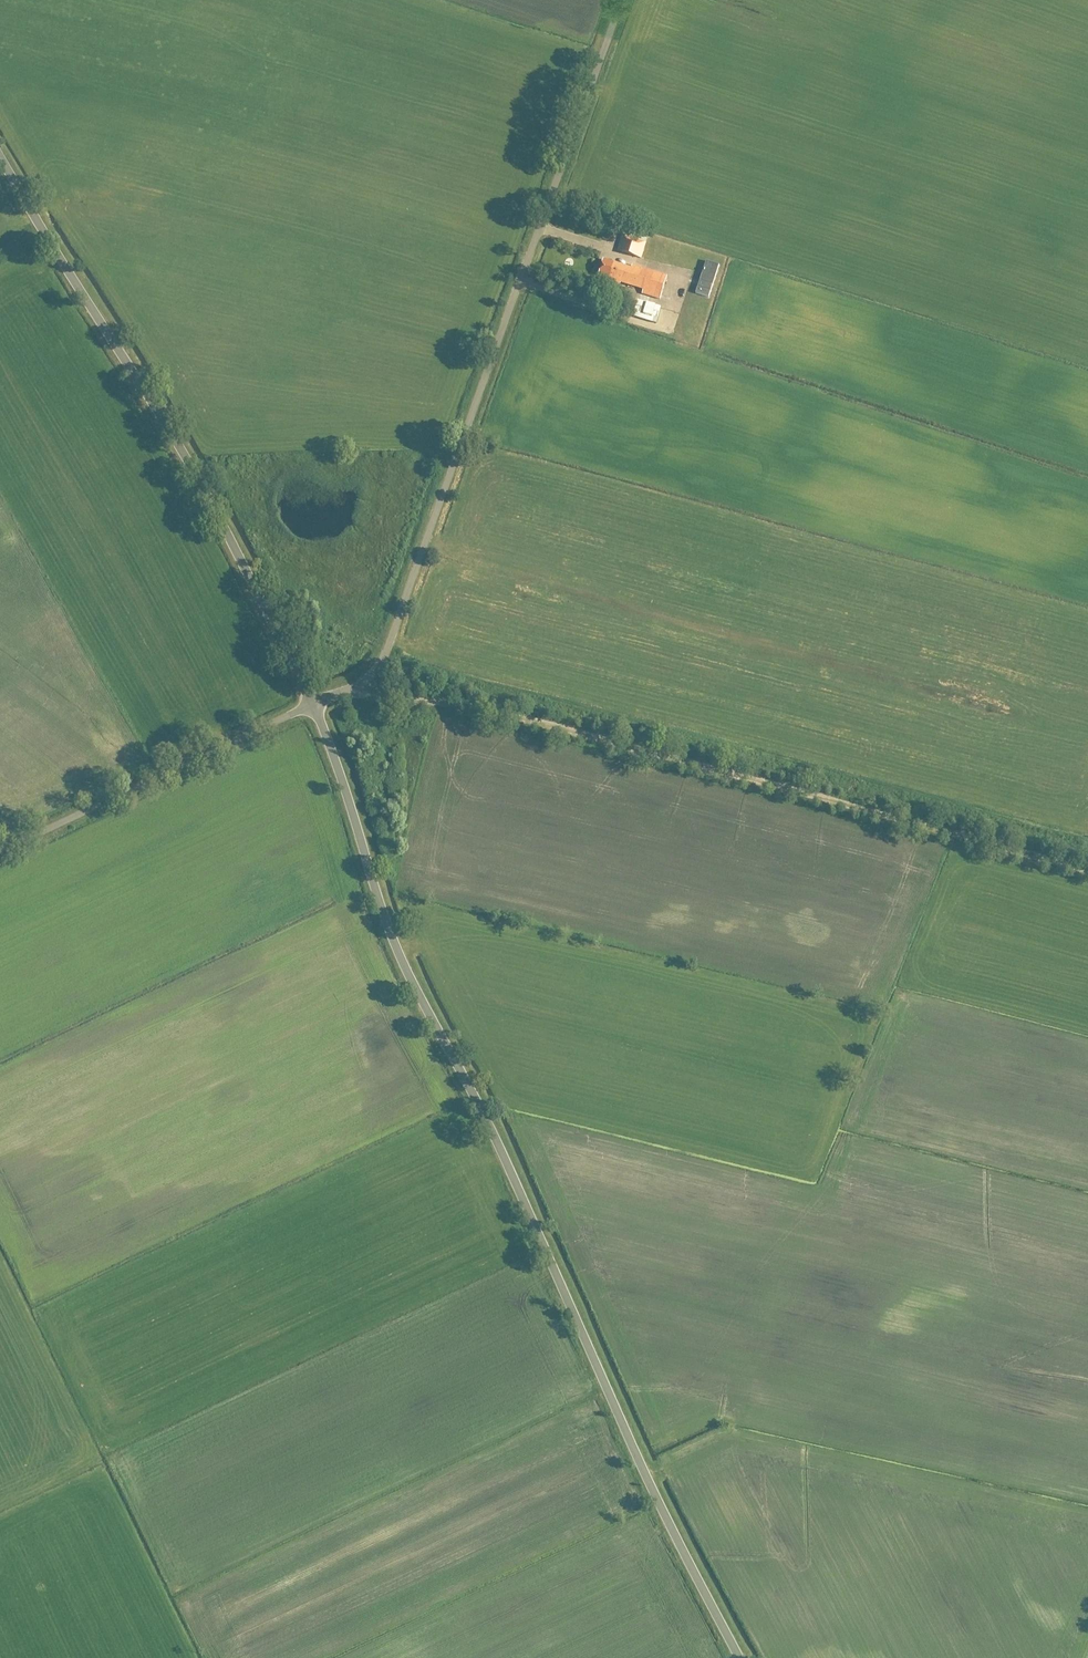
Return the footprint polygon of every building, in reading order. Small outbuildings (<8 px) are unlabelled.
[(640,259),(647,236),(624,229),(616,252),(640,259)] [(630,269),(603,261),(598,277),(608,280),(607,285),(618,289),(620,284),(634,288),(640,269),(631,266),(630,269)] [(634,288),(632,293),(663,302),(671,279),(640,269),(634,288)] [(626,309),(628,303),(608,296),(606,302),(626,309)] [(655,325),(660,309),(637,301),(632,318),(655,325)]
